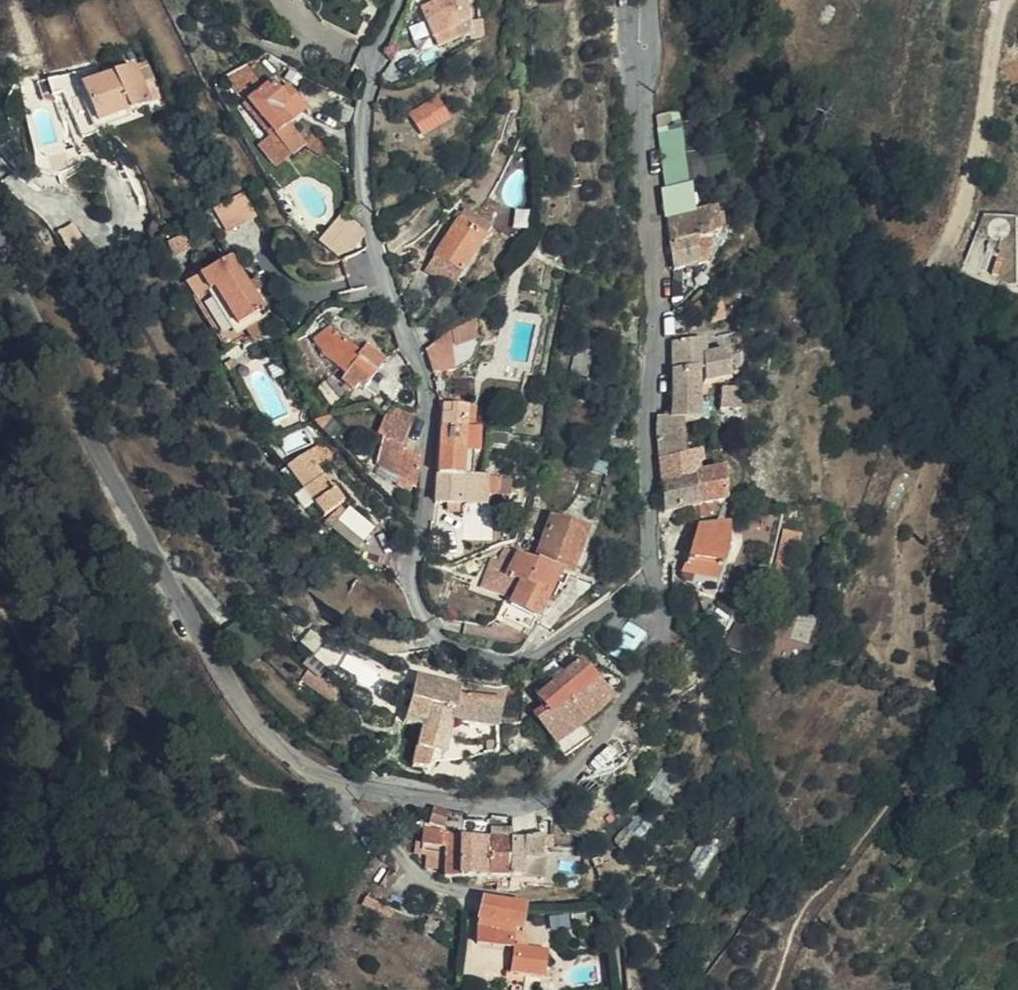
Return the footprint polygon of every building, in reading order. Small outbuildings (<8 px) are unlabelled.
[(441,6),(425,11),(429,26),(417,29),(420,45),(445,37),(441,22),(445,21),(441,6)] [(429,26),(425,11),(409,16),(413,31),(417,29),(429,26)] [(275,95),(259,69),(238,83),(249,103),(258,111),(275,95)] [(137,70),(83,93),(99,130),(153,107),(137,70)] [(29,115),(56,104),(51,90),(49,81),(21,91),(29,115)] [(83,93),(78,81),(51,90),(56,104),(65,100),(84,146),(102,138),(99,130),(83,93)] [(275,95),(258,111),(283,144),(297,162),(299,164),(313,152),(297,131),(312,118),(301,104),(298,106),(293,98),(290,100),(281,91),(275,95)] [(440,94),(413,109),(425,130),(451,116),(440,94)] [(661,129),(666,182),(691,180),(686,127),(661,129)] [(726,132),(705,133),(708,172),(721,172),(721,181),(734,180),(732,151),(727,151),(726,132)] [(283,174),(297,162),(283,144),(269,155),(283,174)] [(698,212),(716,210),(714,193),(696,196),(698,212)] [(489,194),(483,204),(492,210),(498,200),(489,194)] [(223,214),(238,236),(270,223),(260,196),(223,214)] [(483,204),(479,212),(487,217),(492,210),(483,204)] [(464,207),(437,248),(438,249),(461,265),(463,266),(490,224),(464,207)] [(689,214),(693,242),(728,238),(742,236),(742,230),(740,212),(739,207),(716,210),(698,212),(689,214)] [(358,251),(365,232),(345,217),(322,244),(341,260),(358,251)] [(75,226),(61,234),(69,249),(84,242),(75,226)] [(693,242),(695,269),(719,267),(732,265),(728,238),(693,242)] [(193,242),(181,250),(187,260),(200,252),(193,242)] [(461,265),(438,249),(430,262),(453,277),(461,265)] [(241,264),(211,282),(221,299),(226,296),(252,333),(262,325),(276,316),(265,300),(260,291),(241,264)] [(221,299),(211,282),(210,281),(195,290),(206,307),(209,305),(232,339),(228,341),(239,358),(254,348),(257,353),(273,343),(272,340),(262,325),(252,333),(226,296),(221,299)] [(448,281),(430,307),(446,318),(463,292),(448,281)] [(268,285),(260,291),(265,300),(274,294),(268,285)] [(209,305),(206,307),(228,341),(232,339),(209,305)] [(435,374),(484,358),(473,324),(424,340),(435,374)] [(377,385),(383,390),(394,371),(398,363),(380,350),(377,355),(364,347),(349,330),(331,344),(341,359),(363,375),(358,383),(372,392),(377,385)] [(727,367),(727,381),(751,385),(752,378),(764,377),(764,342),(746,341),(746,356),(727,356),(726,342),(692,344),(691,371),(727,367)] [(746,341),(726,342),(727,356),(746,356),(746,341)] [(599,378),(605,349),(590,346),(584,375),(599,378)] [(727,400),(727,381),(727,367),(691,371),(691,419),(702,418),(730,418),(730,401),(727,400)] [(742,413),(761,413),(763,391),(744,390),(742,413)] [(483,404),(457,402),(455,470),(480,470),(483,404)] [(395,431),(404,433),(407,416),(396,411),(373,435),(378,441),(384,445),(395,431)] [(357,429),(352,416),(340,420),(346,434),(357,429)] [(703,435),(702,418),(691,419),(678,419),(675,437),(703,435)] [(410,493),(416,485),(422,461),(401,450),(404,433),(395,431),(384,445),(378,441),(377,465),(403,478),(398,487),(410,493)] [(704,456),(703,435),(675,437),(677,459),(704,456)] [(340,444),(327,454),(336,467),(349,458),(340,444)] [(745,471),(740,453),(715,455),(717,475),(721,474),(745,472),(745,471)] [(330,502),(331,504),(350,485),(336,467),(327,454),(305,469),(322,491),(313,497),(321,507),(330,502)] [(715,455),(704,456),(677,459),(679,478),(717,475),(715,455)] [(480,470),(455,470),(454,499),(468,499),(467,506),(479,506),(479,499),(479,497),(505,496),(505,484),(530,483),(530,468),(500,469),(480,470)] [(745,486),(745,472),(721,474),(722,489),(745,486)] [(721,474),(717,475),(679,478),(682,509),(715,505),(722,504),(722,489),(721,474)] [(350,485),(331,504),(340,517),(362,501),(350,485)] [(745,501),(745,486),(722,489),(722,504),(731,503),(745,501)] [(722,504),(715,505),(716,519),(732,517),(731,503),(722,504)] [(369,527),(383,537),(392,524),(368,508),(364,513),(357,508),(347,523),(364,535),(369,527)] [(570,515),(551,558),(587,574),(604,527),(570,515)] [(378,545),(383,537),(369,527),(364,535),(378,545)] [(715,529),(702,579),(710,588),(730,593),(745,529),(715,529)] [(808,564),(812,543),(798,540),(787,591),(799,593),(803,573),(801,572),(803,563),(808,564)] [(551,558),(527,549),(521,547),(515,560),(526,565),(522,575),(535,581),(568,595),(574,582),(582,585),(587,574),(551,558)] [(568,595),(535,581),(523,617),(553,631),(568,595)] [(590,656),(544,691),(551,703),(556,711),(546,720),(561,739),(587,717),(614,693),(603,678),(591,663),(594,660),(590,656)] [(614,669),(603,678),(614,693),(627,681),(614,669)] [(305,682),(334,702),(341,691),(312,671),(305,682)] [(475,687),(435,679),(433,688),(430,701),(426,726),(443,730),(434,771),(448,773),(450,761),(463,764),(471,733),(513,730),(517,702),(474,695),(475,687)] [(430,701),(433,688),(420,685),(418,699),(430,701)] [(539,712),(546,720),(556,711),(551,703),(539,712)] [(587,717),(561,739),(571,752),(598,731),(587,717)] [(517,758),(513,730),(471,733),(463,764),(479,767),(517,758)] [(487,836),(491,809),(455,813),(430,812),(430,820),(445,834),(467,834),(487,836)] [(531,879),(543,879),(544,859),(562,859),(562,842),(562,837),(544,843),(467,840),(467,834),(445,834),(445,844),(467,846),(466,879),(517,880),(517,889),(531,890),(531,879)] [(544,859),(543,879),(562,879),(562,859),(544,859)] [(546,928),(546,906),(508,904),(508,925),(509,947),(520,949),(533,950),(542,948),(543,928),(546,928)] [(594,920),(593,907),(565,913),(566,925),(594,920)] [(573,974),(575,951),(569,950),(544,948),(544,972),(539,972),(538,988),(543,988),(543,989),(559,989),(560,973),(573,974)] [(520,949),(519,960),(532,959),(533,950),(520,949)]
